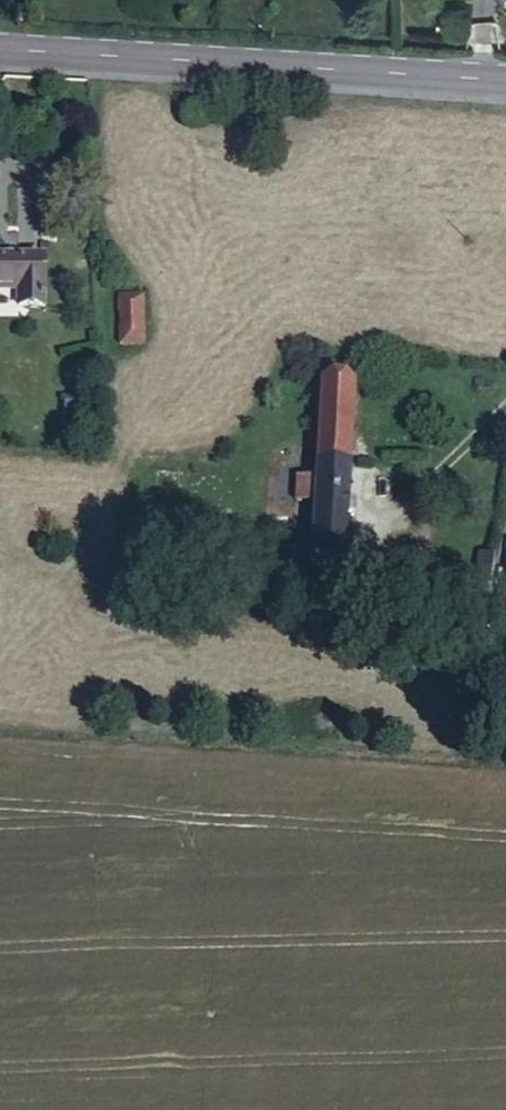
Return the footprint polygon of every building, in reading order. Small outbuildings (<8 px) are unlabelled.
[(12,287),(12,301),(41,303),(44,252),(0,250),(0,286),(12,287)] [(137,360),(135,306),(111,307),(113,360),(137,360)] [(344,595),(350,401),(314,400),(311,487),(290,487),(289,517),(309,517),(305,592),(344,595)] [(480,608),(485,576),(467,574),(463,605),(480,608)]
